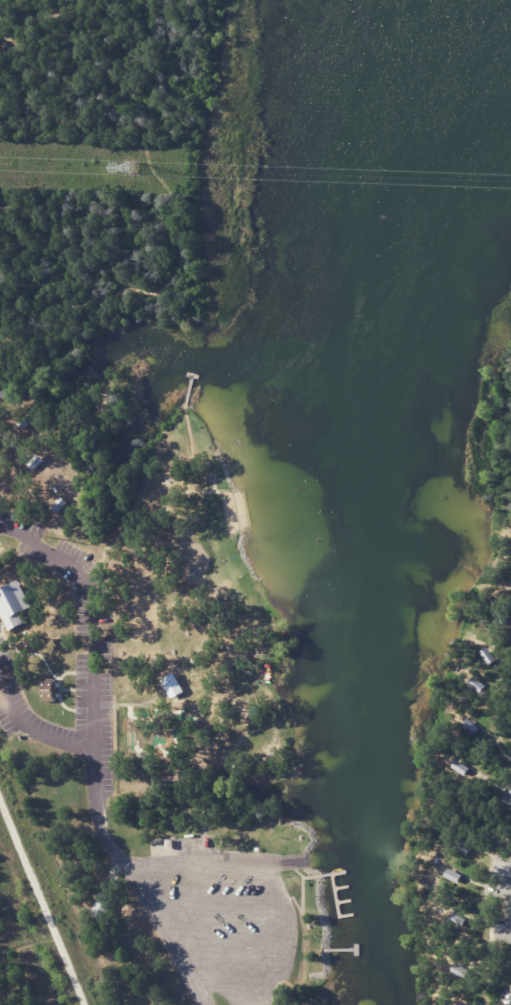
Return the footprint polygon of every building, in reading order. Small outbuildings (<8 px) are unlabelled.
[(33,469),(43,460),(38,454),(27,464),(33,469)] [(23,624),(19,612),(31,608),(21,582),(0,590),(0,613),(7,631),(23,624)] [(184,692),(174,672),(161,679),(171,699),(184,692)] [(54,678),(42,679),(43,701),(55,701),(54,678)] [(104,919),(112,896),(100,892),(92,915),(104,919)]
